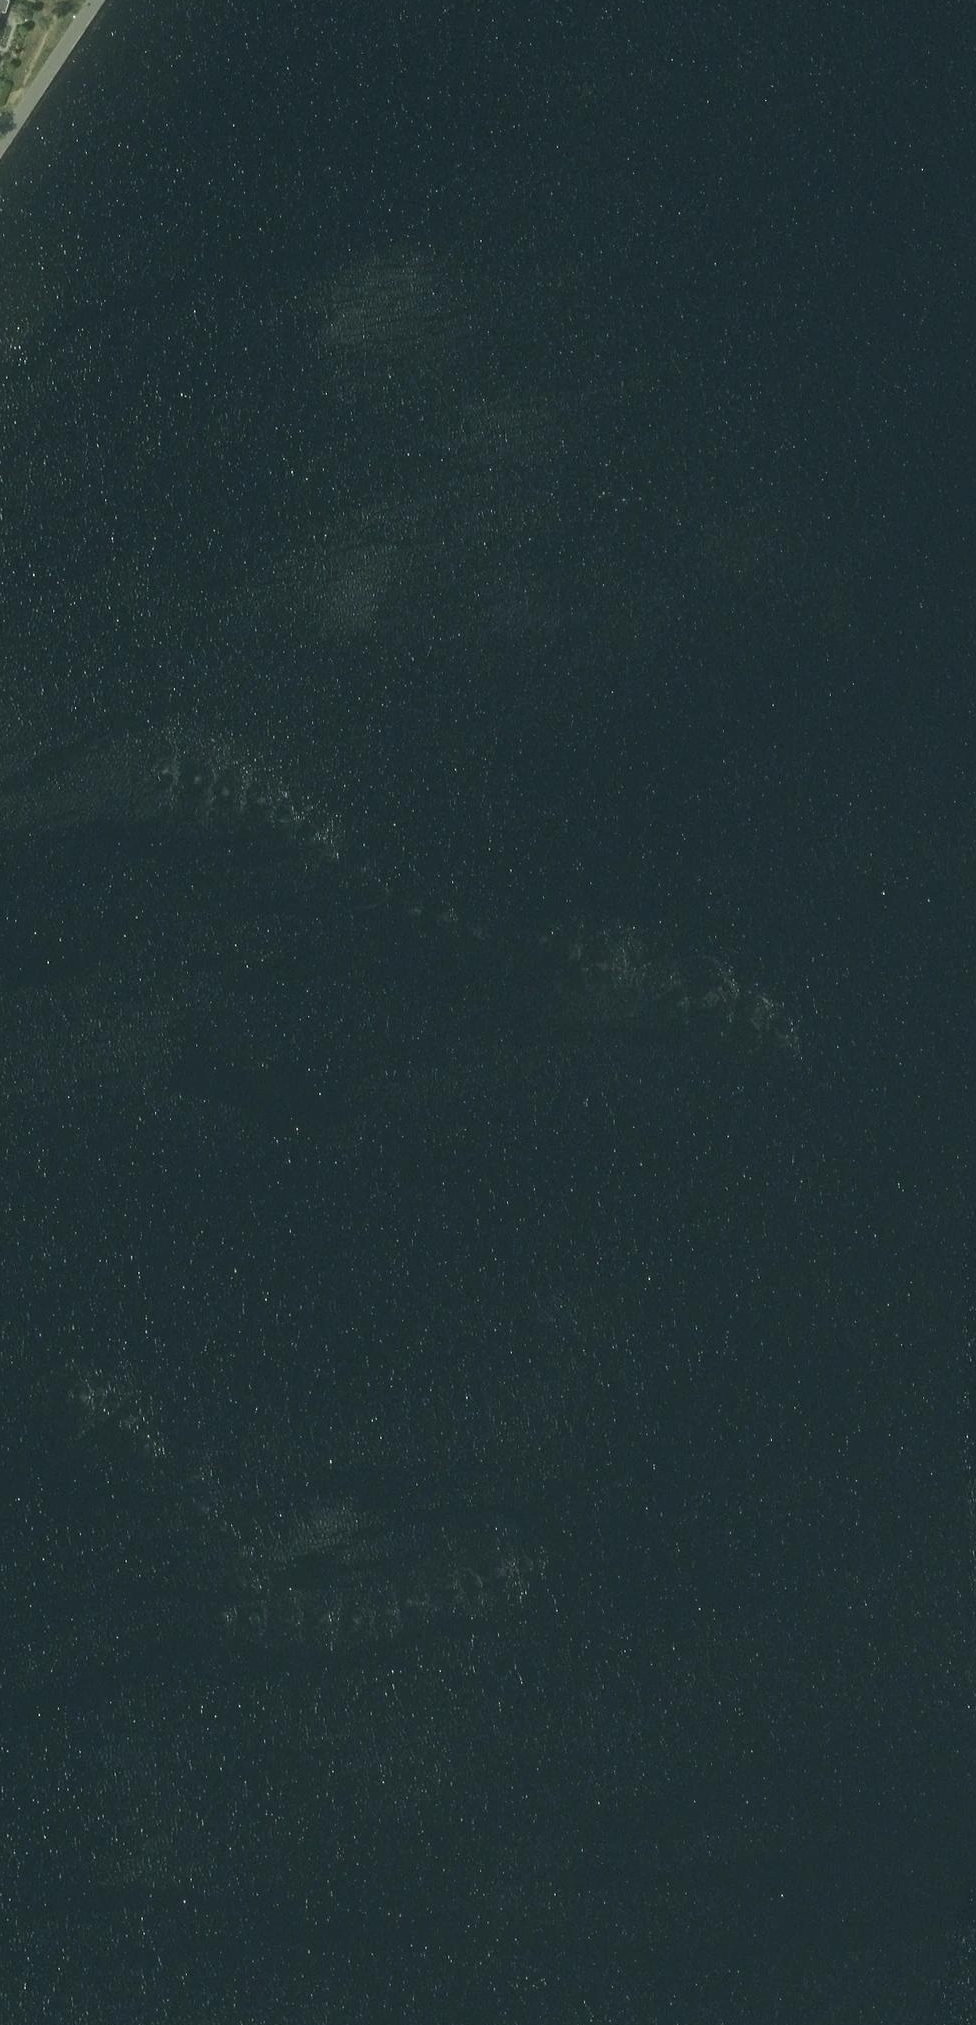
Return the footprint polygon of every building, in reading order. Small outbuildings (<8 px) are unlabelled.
[(1,8),(5,9),(9,0),(0,0),(0,12),(1,8)]
